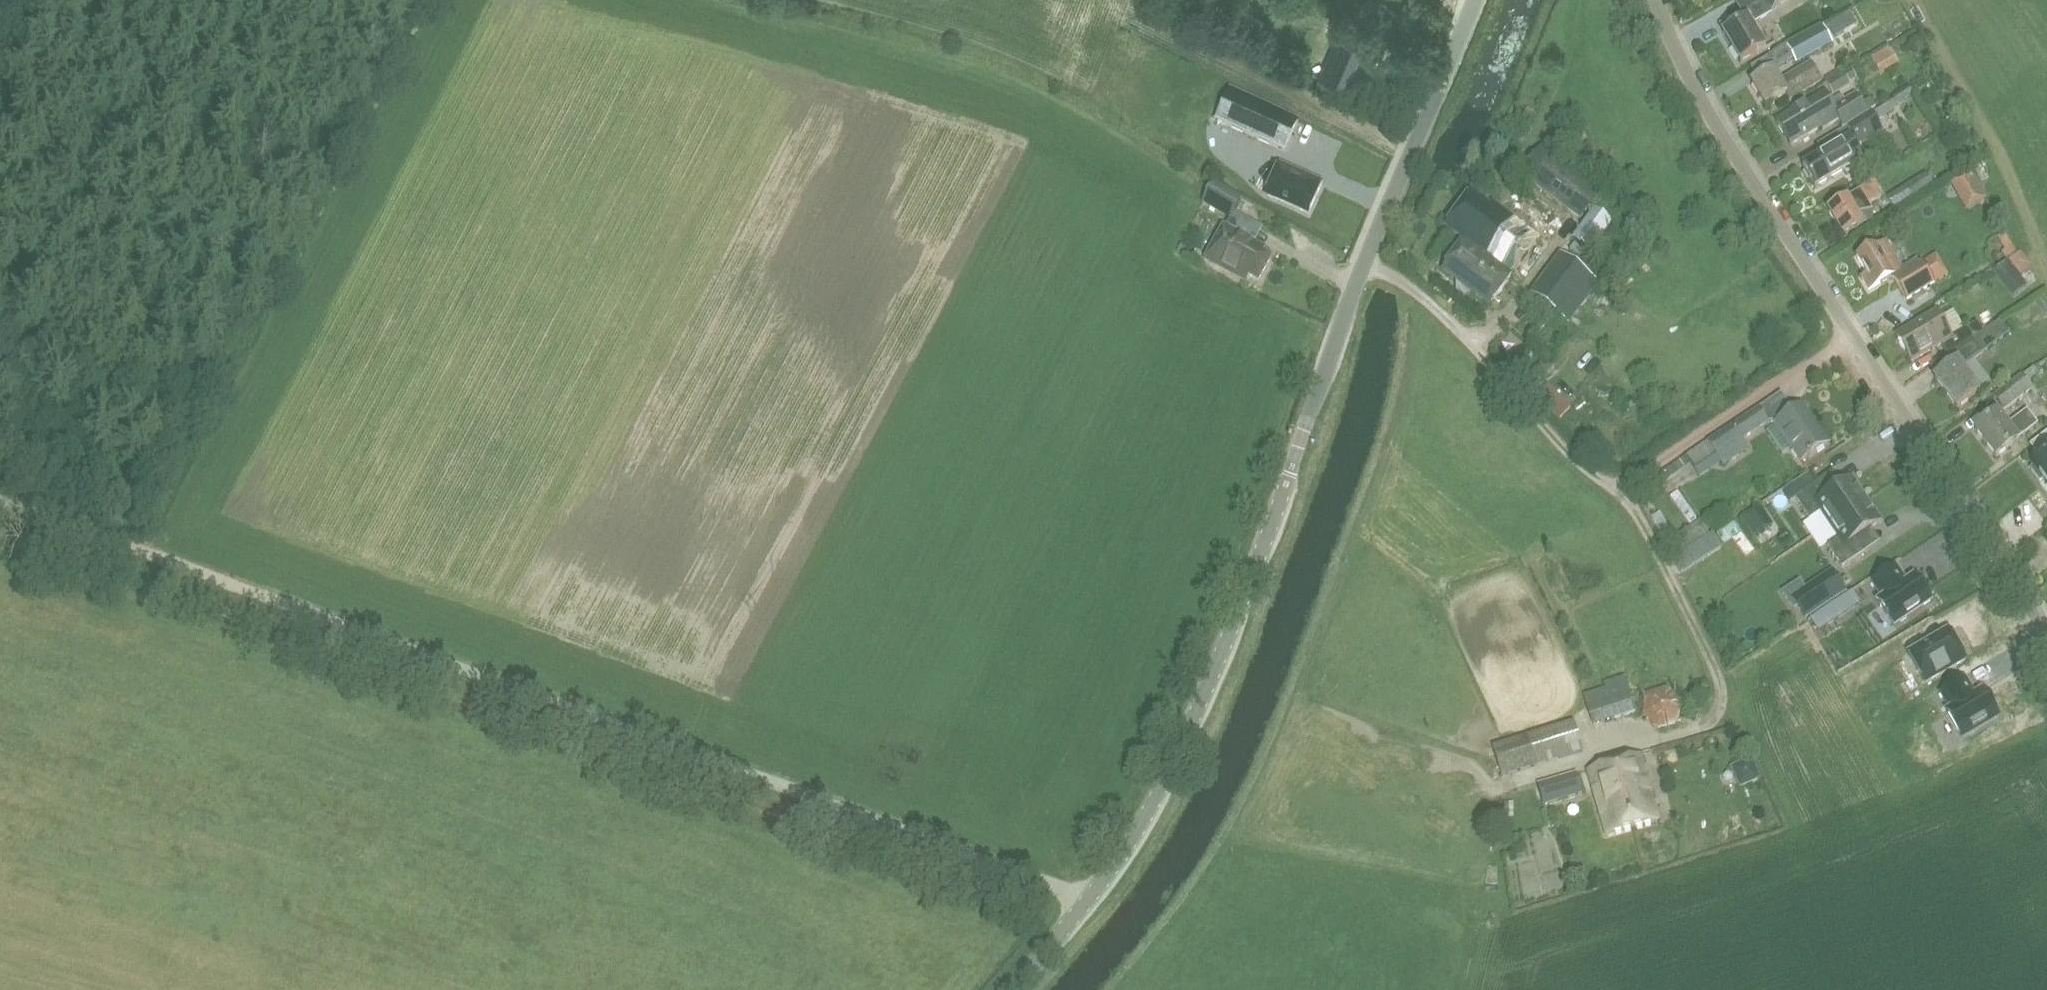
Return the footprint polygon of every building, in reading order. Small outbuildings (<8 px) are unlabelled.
[(1732,28),(1723,34),(1741,63),(1766,48),(1752,25),(1770,14),(1762,0),(1727,21),(1732,28)] [(1833,39),(1844,33),(1836,19),(1825,25),(1833,39)] [(1923,42),(1918,34),(1911,38),(1915,46),(1923,42)] [(1359,49),(1337,39),(1331,54),(1352,63),(1359,49)] [(1802,64),(1813,57),(1802,39),(1772,57),(1778,68),(1789,61),(1791,64),(1800,59),(1802,64)] [(1766,106),(1786,94),(1789,100),(1821,81),(1811,64),(1780,82),(1772,70),(1751,82),(1766,106)] [(1831,95),(1849,84),(1843,73),(1825,84),(1831,95)] [(1227,92),(1213,121),(1282,153),(1296,124),(1227,92)] [(1776,123),(1790,146),(1821,128),(1822,130),(1838,120),(1844,130),(1866,115),(1855,96),(1833,109),(1825,96),(1808,106),(1806,102),(1791,111),(1792,114),(1776,123)] [(1898,110),(1891,101),(1870,113),(1848,127),(1859,146),(1881,133),(1876,123),(1898,110)] [(1848,141),(1803,167),(1815,189),(1844,172),(1843,171),(1861,161),(1848,141)] [(1552,159),(1535,183),(1581,218),(1599,194),(1552,159)] [(1283,167),(1268,194),(1309,215),(1325,187),(1283,167)] [(1970,168),(1960,175),(1966,182),(1975,184),(1979,181),(1970,168)] [(1886,197),(1894,210),(1933,187),(1925,174),(1886,197)] [(1243,198),(1215,182),(1203,204),(1231,220),(1243,198)] [(1828,209),(1843,236),(1862,224),(1862,223),(1872,221),(1872,210),(1868,204),(1881,196),(1873,182),(1828,209)] [(1466,241),(1512,275),(1540,238),(1494,203),(1491,207),(1471,192),(1446,226),(1466,241)] [(1606,216),(1615,226),(1624,218),(1613,206),(1607,211),(1599,205),(1594,209),(1602,217),(1604,215),(1605,217),(1606,216)] [(1611,227),(1593,212),(1573,239),(1593,252),(1611,227)] [(1260,282),(1272,259),(1263,254),(1263,253),(1263,252),(1262,247),(1227,228),(1209,261),(1244,280),(1250,278),(1250,277),(1260,282)] [(1491,303),(1512,275),(1466,241),(1446,269),(1491,303)] [(1860,278),(1868,291),(1893,276),(1907,300),(1933,285),(1921,264),(1910,270),(1907,265),(1903,268),(1886,241),(1876,247),(1875,245),(1856,257),(1866,274),(1860,278)] [(2000,253),(2005,260),(2015,253),(2010,247),(2000,253)] [(1560,253),(1529,294),(1569,324),(1599,283),(1560,253)] [(2019,253),(2007,261),(2019,278),(2031,270),(2029,267),(2019,253)] [(1888,336),(1930,313),(1924,303),(1882,326),(1888,336)] [(1939,345),(1946,356),(1983,331),(1977,323),(1967,328),(1950,338),(1935,314),(1896,337),(1910,362),(1939,345)] [(1983,331),(1946,356),(1953,364),(1934,379),(1957,409),(1980,391),(1962,369),(1983,353),(2009,334),(1999,321),(1984,332),(1983,331)] [(2021,377),(1993,398),(2002,411),(2030,390),(2021,377)] [(1801,461),(1811,454),(1828,443),(1802,405),(1775,423),(1801,461)] [(1718,454),(1741,440),(1767,422),(1758,408),(1710,441),(1718,454)] [(2028,412),(2026,410),(2006,425),(1997,413),(1975,430),(1995,458),(2018,441),(2017,440),(2037,425),(2038,424),(2029,411),(2028,412)] [(2031,469),(2040,481),(2045,478),(2046,481),(2046,433),(2031,445),(2040,457),(2033,462),(2035,465),(2031,469)] [(1819,513),(1826,523),(1864,498),(1851,479),(1827,495),(1818,481),(1794,498),(1809,520),(1819,513)] [(1864,498),(1826,523),(1836,539),(1826,545),(1842,568),(1866,552),(1856,538),(1880,522),(1864,498)] [(1773,525),(1761,507),(1740,521),(1752,539),(1773,525)] [(1695,511),(1673,529),(1683,541),(1705,522),(1695,511)] [(1902,576),(1894,565),(1871,580),(1880,597),(1875,601),(1891,625),(1927,601),(1911,577),(1900,584),(1897,580),(1902,576)] [(1798,607),(1805,619),(1845,593),(1832,573),(1805,591),(1810,599),(1798,607)] [(1969,660),(1949,633),(1911,659),(1931,686),(1969,660)] [(1592,725),(1636,712),(1628,681),(1583,694),(1592,725)] [(2008,716),(1990,692),(1982,698),(1978,694),(1980,693),(1972,682),(1949,699),(1960,714),(1957,717),(1974,742),(2008,716)] [(1646,694),(1641,715),(1657,730),(1677,725),(1682,704),(1667,688),(1646,694)] [(1536,766),(1582,752),(1573,721),(1526,734),(1526,736),(1492,747),(1501,777),(1536,766)] [(1640,755),(1614,762),(1631,828),(1658,821),(1640,755)] [(1759,781),(1750,759),(1729,768),(1739,790),(1759,781)] [(1631,828),(1614,762),(1587,770),(1606,835),(1631,828)] [(1576,774),(1537,785),(1543,804),(1581,793),(1576,774)] [(1558,828),(1535,828),(1536,854),(1559,853),(1558,828)]
